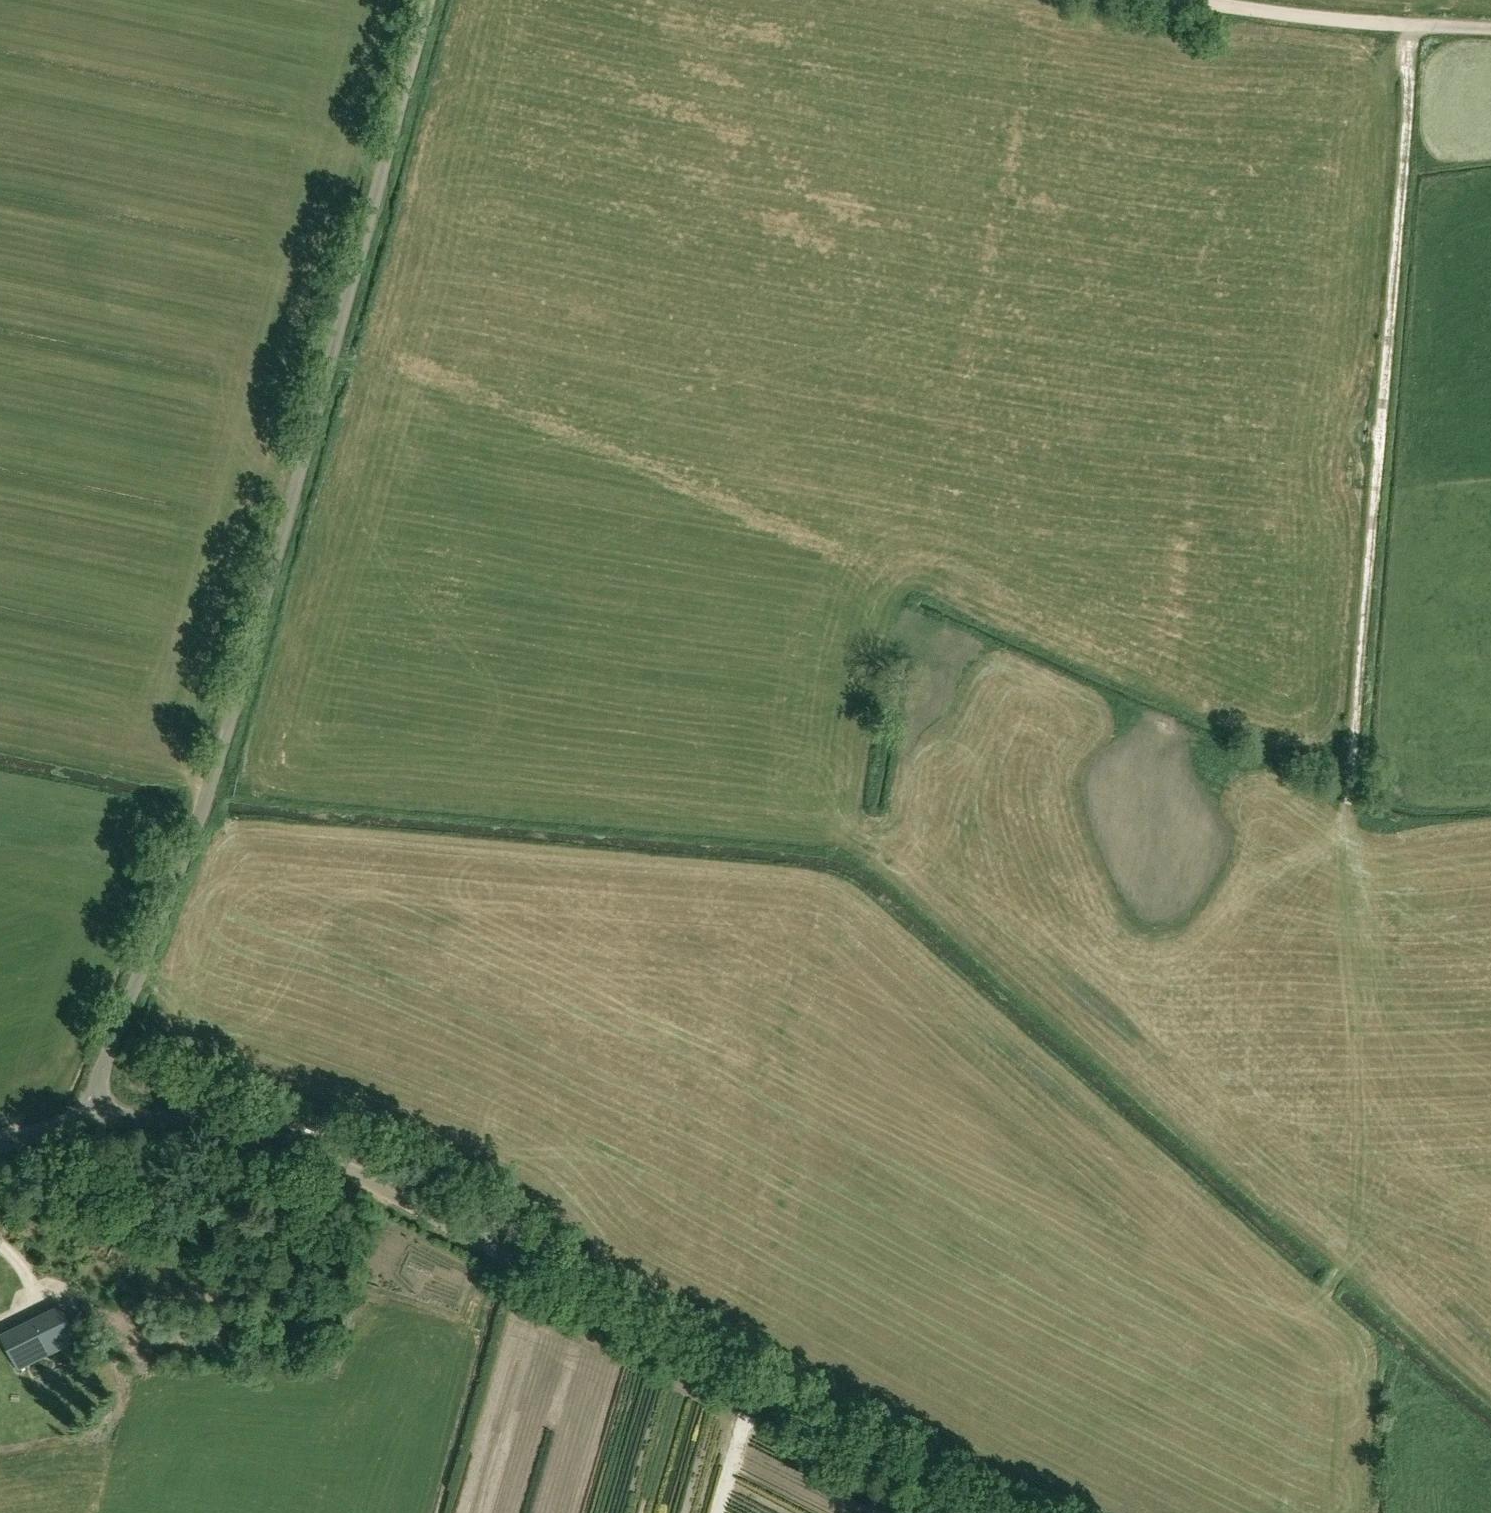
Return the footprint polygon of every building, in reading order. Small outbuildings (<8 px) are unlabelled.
[(0,1333),(0,1337),(17,1368),(42,1355),(23,1322),(0,1333)]
